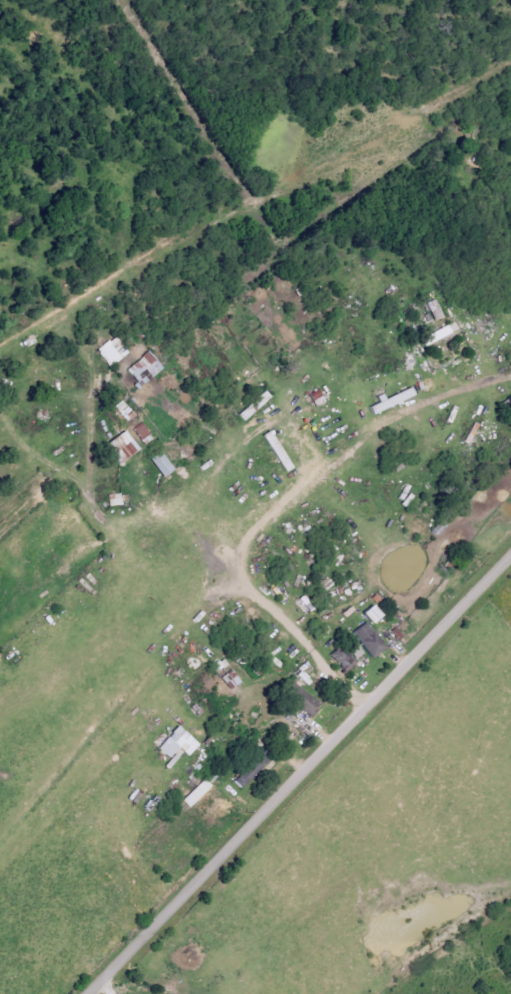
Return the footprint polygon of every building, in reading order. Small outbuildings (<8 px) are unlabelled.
[(130,353),(117,336),(98,350),(111,367),(130,353)] [(152,379),(165,368),(150,351),(128,371),(142,387),(152,379)] [(381,399),(382,403),(373,406),(375,413),(418,397),(415,387),(381,399)] [(273,397),(268,391),(241,415),(246,421),(273,397)] [(155,439),(144,423),(135,429),(146,445),(155,439)] [(142,451),(129,431),(108,444),(121,464),(142,451)] [(287,473),(294,469),(275,431),(267,434),(287,473)] [(177,470),(163,451),(152,460),(166,478),(177,470)] [(110,494),(111,506),(124,505),(123,493),(110,494)] [(386,616),(376,605),(366,614),(376,625),(386,616)] [(354,633),(375,659),(389,648),(368,622),(354,633)] [(332,655),(347,671),(357,661),(341,646),(332,655)] [(231,690),(242,684),(235,670),(224,676),(231,690)] [(313,718),(323,703),(304,690),(294,704),(313,718)] [(191,757),(202,744),(179,726),(160,749),(172,758),(180,748),(191,757)] [(235,781),(244,789),(269,763),(260,754),(235,781)]
